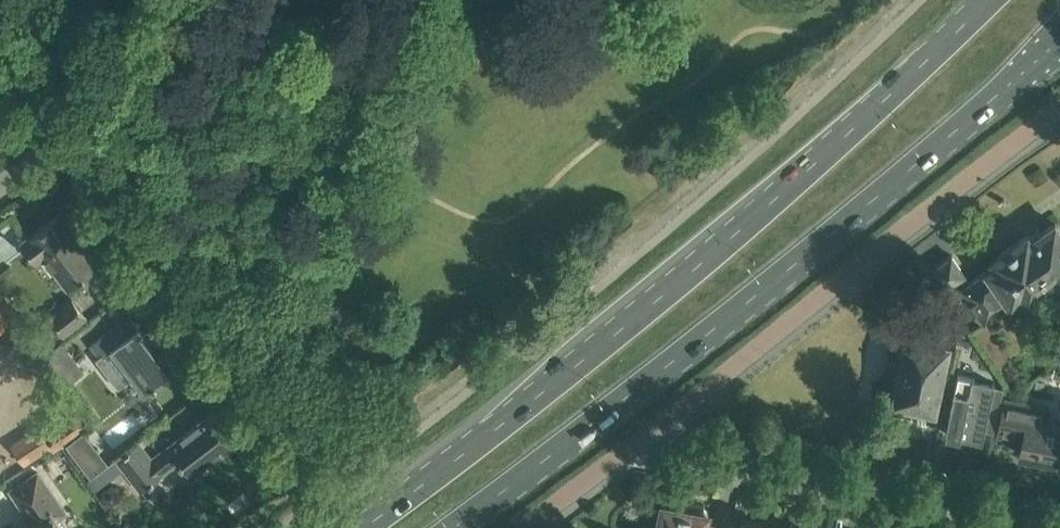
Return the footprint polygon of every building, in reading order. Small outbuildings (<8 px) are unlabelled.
[(36,262),(45,255),(69,287),(99,264),(60,213),(22,242),(36,262)] [(985,322),(1020,298),(1026,306),(1042,294),(1054,312),(1059,308),(1059,229),(1055,222),(1041,232),(1038,227),(993,258),(996,263),(945,298),(962,322),(977,311),(985,322)] [(929,271),(942,290),(965,274),(952,255),(929,271)] [(62,335),(85,317),(72,300),(48,317),(62,335)] [(0,308),(0,329),(10,323),(0,308)] [(112,328),(90,345),(98,356),(96,358),(118,387),(132,376),(144,393),(167,376),(184,362),(169,343),(158,352),(130,315),(112,328)] [(940,388),(949,343),(939,341),(941,330),(927,327),(925,338),(908,334),(894,400),(935,409),(940,388)] [(61,342),(41,357),(64,387),(84,372),(61,342)] [(958,375),(946,433),(968,438),(968,436),(983,439),(985,428),(994,430),(1003,387),(994,385),(995,383),(958,375)] [(49,445),(54,451),(92,425),(62,387),(53,394),(74,422),(49,439),(39,425),(13,443),(25,462),(49,445)] [(1020,454),(1056,461),(1058,453),(1059,453),(1059,425),(1042,421),(1045,407),(1005,399),(998,434),(1023,439),(1020,454)] [(124,465),(142,490),(163,474),(162,473),(180,459),(192,474),(235,441),(212,412),(169,445),(170,445),(151,459),(138,443),(100,472),(106,478),(124,465)] [(30,477),(12,489),(33,521),(23,527),(65,527),(57,516),(64,511),(37,472),(30,477)] [(716,525),(706,523),(708,511),(704,504),(691,501),(684,506),(663,502),(658,527),(715,527),(716,525)] [(762,527),(763,522),(742,518),(740,527),(763,527),(762,527)]
